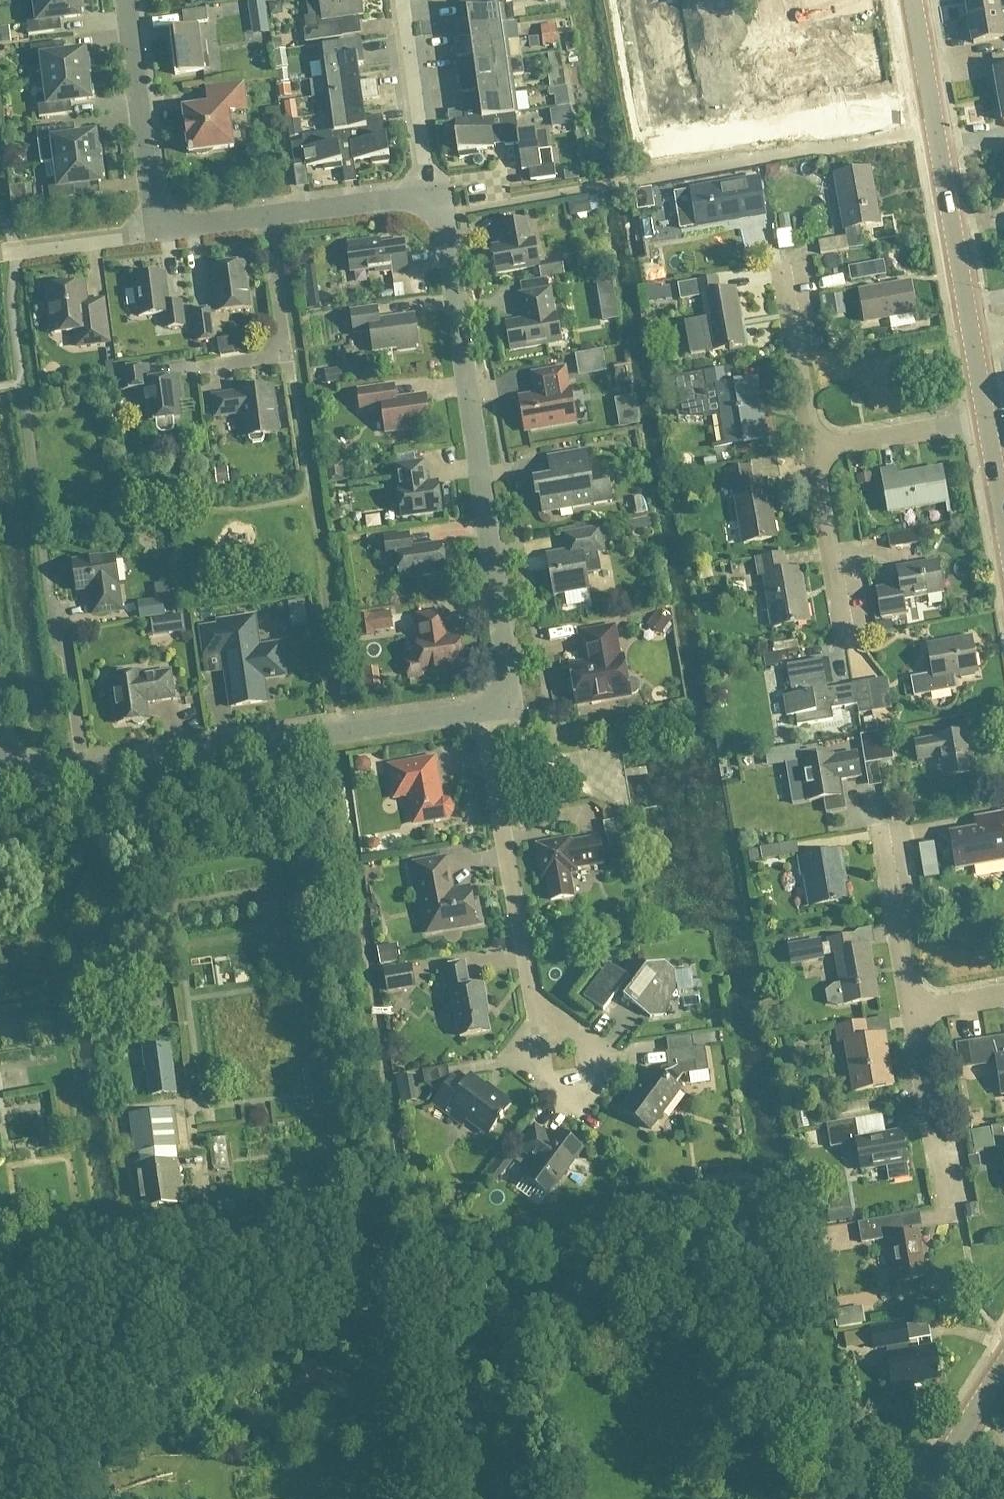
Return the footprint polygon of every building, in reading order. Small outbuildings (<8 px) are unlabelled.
[(25,15),(28,37),(53,34),(51,22),(79,19),(78,14),(83,13),(81,0),(36,0),(34,0),(31,0),(24,1),(26,15),(25,15)] [(250,36),(268,34),(264,0),(247,0),(250,36)] [(319,8),(314,9),(317,30),(303,32),(305,45),(342,40),(340,27),(343,25),(343,20),(363,17),(361,0),(318,0),(319,8)] [(469,31),(504,26),(514,24),(512,6),(502,7),(501,0),(469,0),(459,1),(462,23),(468,22),(469,31)] [(636,3),(628,5),(632,29),(636,51),(682,43),(678,21),(675,0),(665,0),(636,5),(636,3)] [(1000,12),(998,0),(966,0),(969,18),(1000,12)] [(175,77),(176,77),(203,73),(201,58),(207,57),(205,44),(199,44),(197,25),(207,24),(205,11),(182,15),(184,31),(170,33),(170,32),(169,32),(175,77)] [(1003,29),(1000,12),(969,18),(973,43),(1003,38),(1003,35),(1003,29)] [(453,42),(455,51),(507,44),(504,26),(469,31),(470,39),(453,42)] [(558,48),(556,27),(540,28),(542,50),(558,48)] [(0,30),(0,46),(11,45),(9,29),(0,30)] [(873,34),(849,38),(857,84),(881,80),(873,34)] [(812,92),(834,88),(857,84),(849,38),(827,42),(804,46),(812,92)] [(509,40),(511,58),(524,57),(521,39),(509,40)] [(682,43),(636,51),(640,74),(644,96),(690,88),(686,66),(682,43)] [(473,58),(474,67),(509,62),(507,44),(455,51),(456,60),(473,58)] [(45,83),(91,77),(89,58),(84,58),(83,54),(56,57),(54,45),(29,48),(32,70),(43,69),(45,83)] [(323,81),(358,76),(357,68),(363,67),(360,45),(319,51),(323,81)] [(759,54),(767,99),(790,95),(812,92),(804,46),(782,50),(759,54)] [(767,99),(759,54),(735,58),(743,104),(767,99)] [(458,77),(460,87),(512,80),(512,79),(523,77),(521,61),(509,62),(474,67),(475,75),(458,77)] [(995,72),(999,97),(1003,97),(1003,70),(995,72)] [(565,89),(563,72),(547,74),(549,91),(565,89)] [(323,81),(325,99),(378,92),(376,83),(360,85),(358,76),(323,81)] [(94,96),(91,77),(45,83),(46,97),(36,98),(38,120),(63,117),(62,105),(90,101),(89,96),(94,96)] [(478,94),(479,102),(514,97),(512,80),(460,87),(461,96),(478,94)] [(188,156),(193,155),(195,156),(197,157),(199,157),(201,157),(204,157),(206,156),(208,155),(210,154),(211,152),(229,150),(229,151),(233,150),(232,146),(228,114),(246,112),(242,86),(207,91),(209,109),(187,111),(186,111),(183,111),(183,115),(184,115),(186,133),(185,135),(184,137),(184,139),(184,141),(184,144),(185,146),(185,148),(186,150),(188,152),(188,156)] [(328,117),(363,112),(362,103),(379,101),(378,92),(325,99),(328,117)] [(465,122),(501,117),(515,115),(515,116),(517,116),(514,97),(479,102),(480,111),(463,113),(465,122)] [(291,119),(301,117),(298,100),(287,102),(291,119)] [(330,134),(330,135),(336,134),(382,127),(381,118),(365,120),(363,112),(328,117),(330,134)] [(518,137),(515,116),(515,115),(501,117),(505,149),(518,147),(521,173),(528,172),(530,184),(555,180),(553,167),(540,169),(538,153),(547,151),(545,135),(536,136),(535,134),(518,137)] [(465,122),(455,123),(457,136),(455,136),(457,156),(459,155),(459,160),(476,158),(475,153),(493,151),(493,148),(504,147),(505,149),(501,117),(465,122)] [(382,127),(336,134),(341,165),(341,163),(353,161),(353,164),(371,161),(371,166),(388,164),(387,159),(389,159),(386,140),(384,140),(382,127)] [(55,165),(102,159),(99,140),(95,141),(94,136),(66,140),(65,128),(35,132),(39,167),(45,167),(55,165)] [(330,135),(330,134),(301,138),(302,145),(290,147),(294,170),(305,168),(306,170),(323,168),(324,173),(341,170),(340,165),(341,165),(336,134),(330,135)] [(1003,168),(1003,158),(982,161),(983,171),(1003,168)] [(104,178),(102,159),(55,165),(45,167),(49,202),(74,199),(73,187),(100,184),(100,179),(104,178)] [(844,231),(859,228),(879,225),(870,171),(835,177),(844,231)] [(763,210),(759,184),(758,181),(690,192),(696,229),(751,220),(750,212),(763,210)] [(588,201),(567,205),(569,219),(591,215),(588,201)] [(644,206),(646,217),(663,213),(660,203),(644,206)] [(477,224),(484,237),(501,229),(494,215),(477,224)] [(505,247),(492,249),(497,276),(538,269),(534,242),(529,243),(526,222),(501,227),(505,247)] [(863,248),(859,228),(844,231),(845,238),(817,243),(819,255),(848,250),(863,248)] [(779,234),(781,253),(794,251),(792,232),(779,234)] [(371,242),(346,245),(350,274),(382,270),(383,275),(407,272),(403,243),(372,247),(371,242)] [(847,268),(849,283),(885,276),(882,262),(847,268)] [(244,265),(210,269),(216,314),(250,310),(244,265)] [(164,275),(133,279),(138,319),(164,316),(166,330),(183,328),(180,304),(168,305),(164,275)] [(506,326),(510,353),(560,345),(555,317),(553,317),(547,281),(537,283),(539,294),(519,297),(524,323),(506,326)] [(716,281),(678,288),(681,302),(702,298),(712,353),(744,348),(734,292),(718,295),(716,281)] [(426,282),(406,283),(407,296),(427,295),(426,282)] [(910,283),(859,292),(865,323),(915,314),(910,283)] [(86,306),(83,286),(70,287),(66,284),(61,285),(58,289),(44,290),(50,336),(74,333),(76,349),(108,345),(103,303),(86,306)] [(376,310),(351,313),(354,336),(370,334),(373,355),(398,351),(398,354),(415,352),(414,349),(418,348),(414,317),(378,322),(376,310)] [(209,312),(193,314),(197,343),(213,341),(209,312)] [(173,431),(172,421),(178,420),(174,392),(179,391),(177,379),(149,383),(147,369),(119,372),(122,392),(141,390),(143,406),(147,406),(149,424),(155,423),(157,433),(161,436),(170,435),(173,431)] [(339,370),(323,373),(325,387),(341,384),(339,370)] [(568,391),(565,370),(531,376),(535,397),(518,400),(524,434),(575,425),(569,391),(568,391)] [(732,370),(666,383),(668,394),(678,418),(708,418),(721,416),(727,447),(766,440),(756,380),(734,384),(732,370)] [(357,393),(360,413),(382,410),(385,435),(429,429),(425,397),(395,402),(393,388),(357,393)] [(238,395),(212,399),(215,419),(240,416),(243,440),(248,439),(248,443),(252,446),(261,445),(264,441),(263,437),(276,435),(273,417),(277,417),(274,400),(271,400),(270,389),(237,393),(238,395)] [(610,505),(611,505),(610,501),(610,499),(609,497),(607,496),(606,494),(604,493),(602,491),(600,490),(598,490),(596,489),(594,489),(592,489),(585,452),(584,452),(584,453),(570,456),(570,454),(569,455),(569,456),(558,458),(557,457),(556,457),(560,478),(537,482),(534,484),(533,489),(534,493),(536,497),(540,498),(543,517),(558,514),(558,513),(572,510),(572,512),(573,511),(573,510),(593,507),(593,508),(595,508),(595,506),(610,504),(610,505)] [(441,514),(437,484),(422,486),(421,480),(425,479),(423,464),(395,468),(398,490),(397,490),(401,520),(441,514)] [(750,468),(726,473),(729,489),(733,488),(743,545),(776,540),(766,482),(753,484),(750,468)] [(896,470),(881,472),(889,514),(948,504),(942,470),(897,478),(896,470)] [(228,486),(226,471),(214,472),(215,487),(228,486)] [(854,477),(856,489),(871,486),(869,474),(854,477)] [(641,500),(633,501),(636,517),(634,517),(644,516),(641,500)] [(573,553),(546,557),(550,578),(547,578),(549,590),(552,590),(553,598),(588,591),(585,576),(600,574),(595,550),(603,549),(599,531),(570,536),(573,553)] [(915,531),(886,536),(889,549),(917,545),(915,531)] [(384,539),(387,560),(396,559),(399,582),(445,575),(441,545),(410,550),(408,536),(384,539)] [(923,560),(922,546),(902,548),(903,561),(923,560)] [(783,556),(755,561),(758,578),(762,577),(771,630),(808,623),(799,569),(785,572),(783,556)] [(118,587),(114,559),(72,565),(76,593),(88,591),(92,617),(120,612),(116,587),(118,587)] [(904,615),(902,602),(943,596),(937,563),(897,570),(899,586),(875,590),(880,619),(904,615)] [(286,602),(289,625),(308,623),(305,599),(286,602)] [(163,601),(138,604),(140,622),(165,619),(163,601)] [(390,627),(388,613),(356,616),(358,639),(371,637),(370,629),(390,627)] [(658,613),(646,629),(660,639),(672,623),(658,613)] [(423,679),(422,675),(462,669),(458,638),(446,639),(442,615),(417,619),(420,643),(416,643),(419,659),(405,661),(408,681),(423,679)] [(218,629),(200,631),(204,657),(222,654),(230,710),(266,705),(262,681),(284,678),(279,647),(258,650),(253,620),(218,625),(218,629)] [(576,707),(629,698),(629,697),(634,696),(637,693),(638,689),(638,686),(635,683),(631,682),(627,682),(623,659),(619,660),(613,630),(582,635),(583,639),(583,640),(583,641),(584,641),(585,642),(587,651),(586,652),(586,653),(585,653),(585,654),(586,657),(588,657),(589,665),(569,668),(572,680),(570,683),(571,693),(574,695),(576,707)] [(927,647),(932,676),(911,680),(914,697),(955,690),(952,677),(959,676),(960,680),(974,678),(973,673),(976,673),(970,639),(927,647)] [(795,717),(797,727),(832,721),(830,711),(857,707),(854,686),(837,689),(838,698),(836,698),(836,700),(829,701),(822,661),(787,667),(791,692),(787,693),(791,717),(795,717)] [(141,674),(109,679),(116,726),(132,724),(134,726),(137,727),(140,727),(143,725),(144,722),(148,722),(146,705),(174,701),(170,673),(142,677),(141,674)] [(868,684),(854,686),(857,707),(859,715),(873,712),(868,684)] [(887,732),(873,734),(878,763),(892,760),(887,732)] [(914,743),(917,762),(939,758),(943,779),(974,774),(967,733),(935,738),(935,739),(914,743)] [(873,734),(859,736),(864,765),(878,763),(873,734)] [(798,754),(800,763),(784,765),(791,806),(822,801),(825,815),(845,812),(839,782),(859,779),(854,755),(831,759),(831,758),(816,760),(815,751),(798,754)] [(433,761),(388,769),(393,796),(407,793),(410,808),(414,811),(416,826),(444,821),(446,820),(447,819),(449,818),(450,817),(451,816),(451,814),(452,812),(452,811),(451,809),(451,807),(450,806),(449,804),(447,803),(446,803),(444,802),(442,802),(441,802),(433,761)] [(956,870),(1003,862),(1003,813),(1002,813),(1002,815),(975,820),(978,835),(970,837),(969,832),(950,835),(956,870)] [(608,851),(630,847),(628,838),(606,842),(608,851)] [(544,846),(536,847),(542,881),(546,880),(550,903),(572,899),(568,876),(576,875),(575,870),(603,865),(599,840),(570,845),(569,841),(552,844),(553,848),(545,850),(544,846)] [(795,843),(759,849),(760,861),(797,855),(795,843)] [(843,871),(839,852),(797,860),(801,877),(805,877),(810,908),(845,901),(842,884),(845,884),(845,883),(842,883),(840,872),(843,871)] [(452,893),(446,861),(410,867),(413,887),(417,887),(426,936),(483,926),(479,901),(471,902),(468,890),(452,893)] [(1003,880),(1003,864),(988,865),(989,881),(1003,880)] [(872,970),(868,947),(855,949),(852,937),(827,941),(829,955),(834,954),(838,977),(841,977),(843,987),(835,988),(827,994),(829,1003),(837,1006),(842,1005),(842,1006),(877,999),(874,978),(871,978),(870,971),(872,970)] [(823,959),(820,941),(801,944),(804,962),(823,959)] [(623,976),(609,966),(584,999),(603,1014),(617,995),(650,1020),(664,1018),(665,1018),(666,1017),(664,1016),(664,1012),(672,1001),(677,1000),(678,1001),(679,999),(678,999),(674,975),(664,967),(646,969),(643,973),(631,964),(623,976)] [(463,965),(441,969),(446,993),(450,992),(459,1039),(489,1034),(484,1009),(486,1008),(482,986),(468,989),(463,965)] [(410,968),(383,974),(386,994),(414,988),(410,968)] [(852,1092),(892,1085),(888,1062),(886,1063),(884,1053),(887,1052),(883,1035),(867,1037),(864,1022),(835,1027),(838,1043),(844,1042),(852,1092)] [(1001,1096),(1003,1095),(1003,1043),(994,1045),(993,1041),(951,1047),(955,1070),(996,1063),(1001,1096)] [(168,1047),(142,1050),(144,1066),(148,1096),(174,1093),(168,1047)] [(702,1049),(692,1051),(665,1055),(668,1069),(662,1069),(657,1076),(654,1073),(637,1096),(634,1094),(621,1111),(651,1132),(680,1093),(674,1088),(682,1077),(706,1074),(702,1049)] [(451,1080),(432,1106),(461,1127),(467,1120),(487,1135),(486,1136),(487,1136),(498,1122),(500,1124),(503,1120),(501,1118),(511,1105),(494,1092),(491,1096),(470,1080),(470,1079),(469,1078),(461,1088),(451,1080)] [(181,1204),(169,1110),(127,1115),(132,1155),(136,1154),(138,1154),(139,1162),(135,1163),(141,1209),(158,1207),(181,1204)] [(854,1121),(853,1121),(826,1126),(830,1149),(856,1145),(860,1172),(885,1168),(888,1184),(909,1180),(901,1133),(880,1137),(881,1138),(871,1140),(871,1138),(857,1141),(854,1121)] [(992,1126),(995,1149),(1001,1148),(1003,1161),(1003,1160),(1003,1161),(1003,1124),(992,1126)] [(534,1129),(519,1150),(537,1163),(524,1180),(547,1197),(582,1151),(559,1134),(552,1143),(534,1129)] [(503,1151),(486,1175),(497,1183),(514,1160),(503,1151)] [(898,1216),(873,1221),(856,1224),(860,1245),(888,1240),(895,1283),(926,1277),(922,1256),(921,1257),(919,1248),(920,1247),(918,1235),(902,1238),(898,1216)] [(871,1330),(873,1343),(874,1349),(887,1347),(888,1355),(886,1355),(893,1389),(912,1385),(912,1384),(939,1379),(933,1347),(906,1352),(904,1344),(906,1343),(903,1324),(871,1330)] [(845,1348),(873,1343),(871,1330),(843,1335),(845,1348)] [(302,1359),(293,1388),(325,1399),(328,1391),(350,1398),(346,1410),(390,1425),(396,1406),(368,1397),(369,1392),(333,1380),(336,1371),(302,1359)] [(1003,1475),(1003,1460),(999,1458),(993,1467),(1003,1475)]
